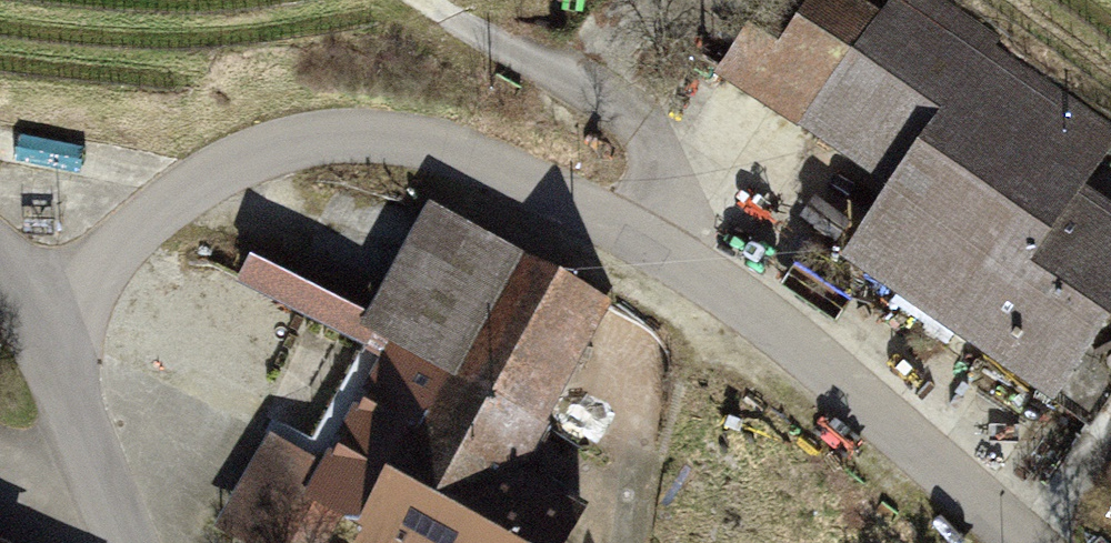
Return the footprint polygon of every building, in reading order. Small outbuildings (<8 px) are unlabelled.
[(1090,427),(1110,395),(1110,312),(1109,310),(1110,307),(1110,217),(1051,176),(1068,144),(1100,159),(1110,143),(1110,133),(986,55),(995,38),(935,0),(904,0),(887,25),(871,13),(817,0),(776,0),(724,74),(898,193),(854,260),(903,291),(900,295),(1090,427)] [(606,303),(441,213),(373,335),(399,349),(339,458),(315,501),(392,542),(564,542),(581,514),(511,476),(606,303)] [(262,413),(191,532),(210,542),(289,542),(315,501),(339,458),(262,413)]
